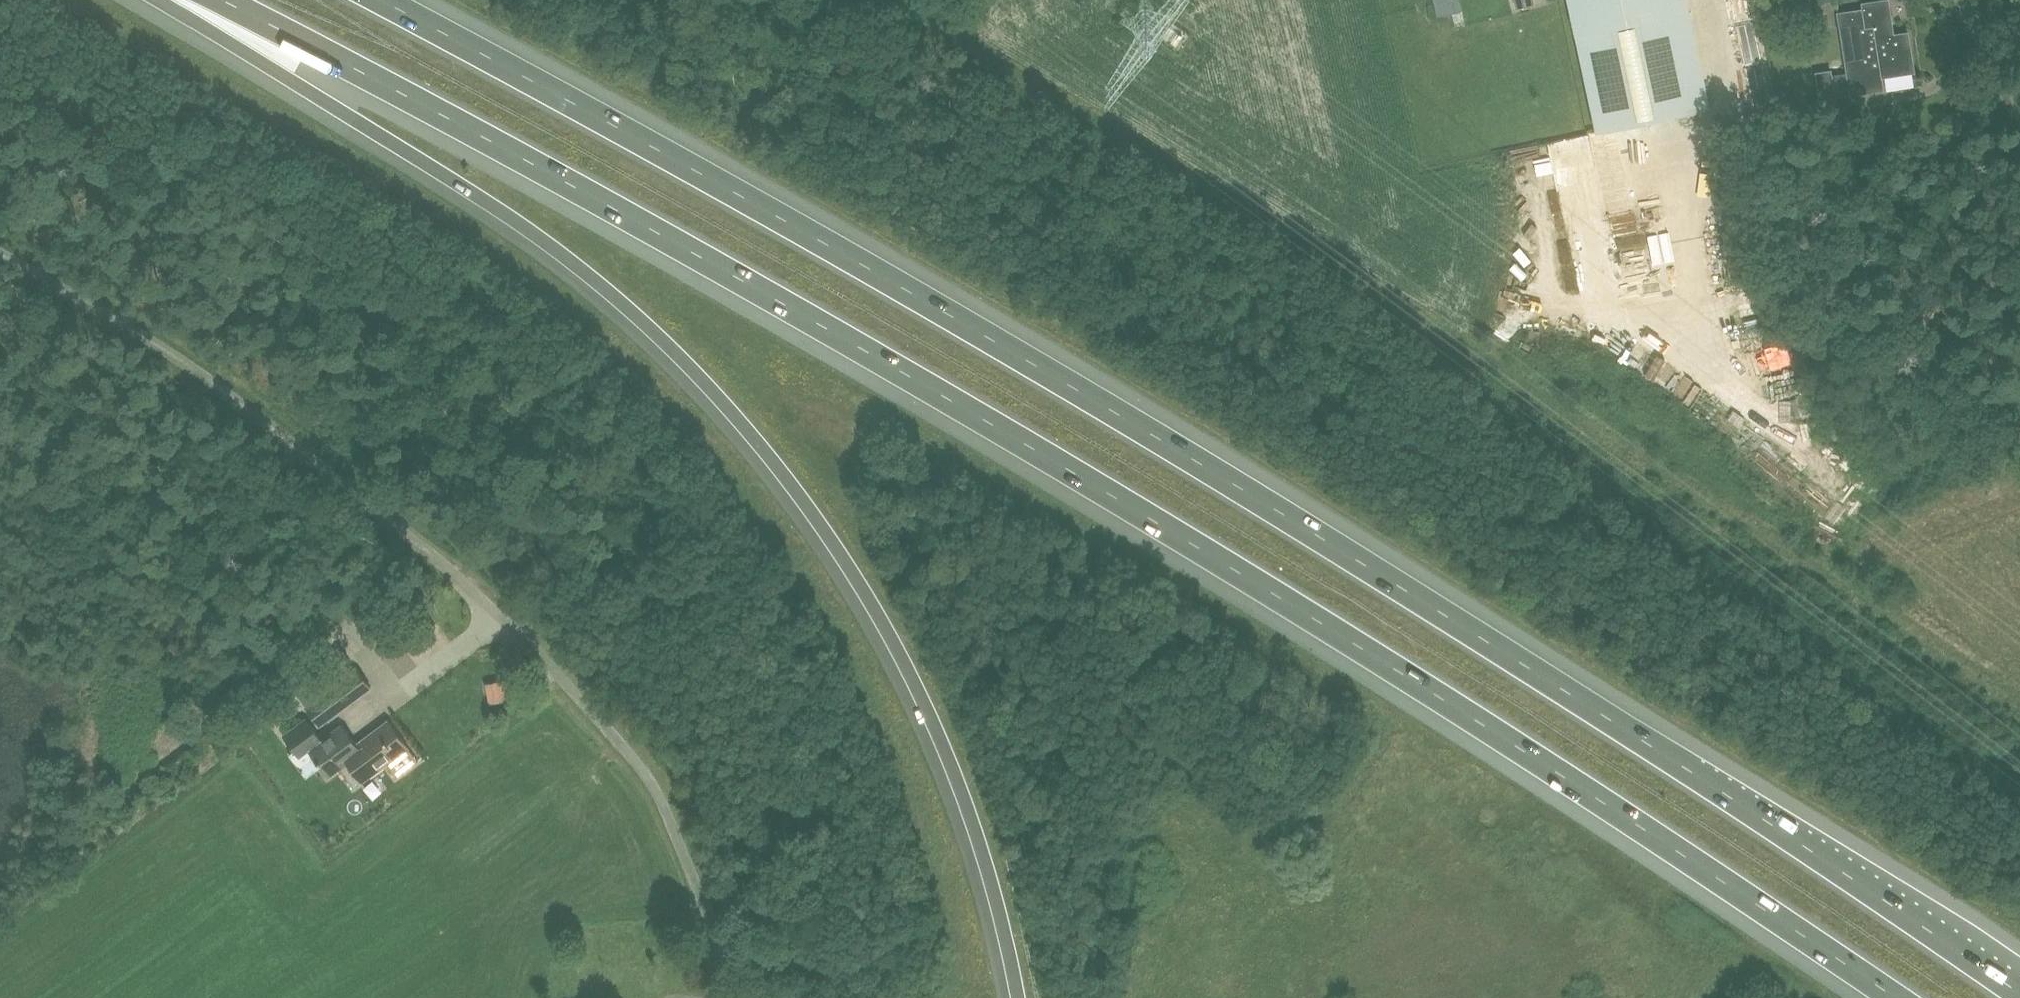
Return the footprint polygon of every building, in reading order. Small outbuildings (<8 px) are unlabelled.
[(1601,132),(1695,111),(1670,0),(1571,0),(1601,132)] [(1812,11),(1839,7),(1838,0),(1810,0),(1812,11)] [(1833,75),(1832,69),(1816,72),(1820,99),(1836,97),(1836,96),(1851,94),(1851,95),(1874,91),(1871,75),(1882,73),(1883,77),(1915,71),(1909,32),(1894,34),(1889,0),(1880,0),(1863,3),(1864,13),(1857,14),(1857,10),(1838,13),(1848,72),(1833,75)] [(1761,3),(1735,10),(1739,26),(1765,20),(1761,3)] [(1751,225),(1720,232),(1732,282),(1762,275),(1751,225)] [(1655,356),(1651,363),(1660,367),(1653,381),(1683,397),(1694,377),(1655,356)] [(423,610),(397,630),(412,650),(438,629),(423,610)] [(290,723),(309,709),(321,725),(371,686),(357,667),(352,671),(339,653),(329,660),(328,659),(318,666),(317,664),(291,683),(298,693),(280,708),(290,723)] [(510,678),(487,683),(491,703),(515,698),(510,678)] [(420,759),(389,719),(358,743),(343,723),(323,739),(307,718),(285,734),(297,750),(306,744),(330,775),(341,768),(355,787),(388,763),(398,777),(420,759)] [(439,772),(459,766),(455,755),(436,761),(439,772)]
